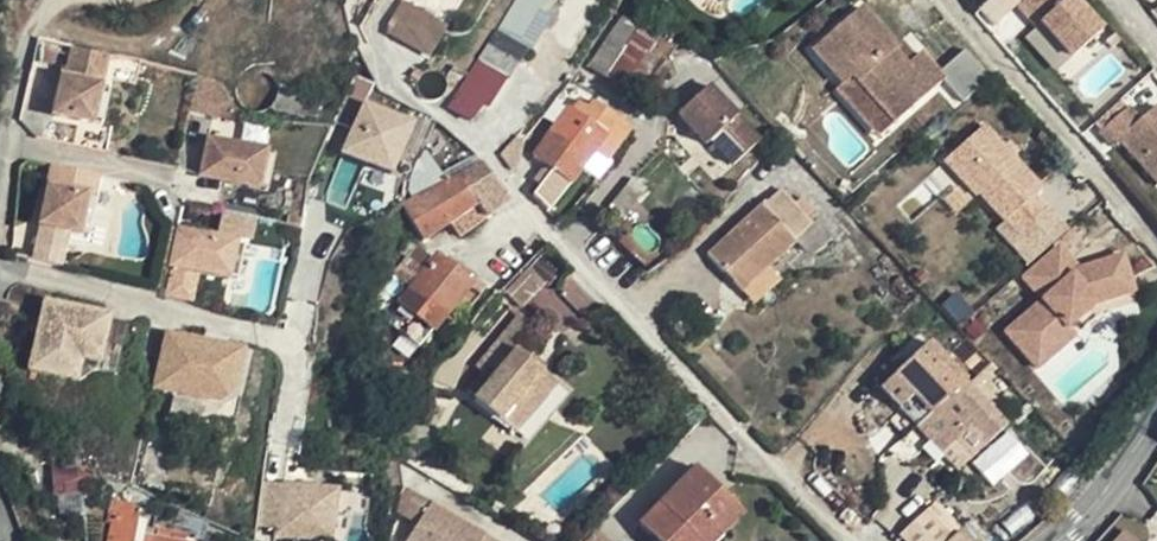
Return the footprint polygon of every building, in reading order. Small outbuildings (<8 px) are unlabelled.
[(1022,9),(1040,30),(1045,25),(1074,60),(1105,33),(1084,8),(1080,12),(1075,7),(1079,2),(1077,0),(1014,0),(1022,9)] [(1084,8),(1079,2),(1075,7),(1080,12),(1084,8)] [(903,62),(892,49),(895,46),(893,44),(858,3),(810,45),(841,81),(851,73),(891,119),(940,77),(960,101),(987,77),(961,47),(934,70),(917,50),(911,56),(903,62)] [(420,62),(434,38),(393,12),(378,37),(420,62)] [(606,74),(636,30),(622,20),(592,63),(606,74)] [(1045,25),(1040,30),(1030,39),(1060,73),(1074,60),(1045,25)] [(497,29),(483,50),(478,58),(506,75),(510,77),(528,47),(497,29)] [(622,85),(652,42),(636,30),(606,74),(622,85)] [(903,62),(911,56),(897,40),(893,44),(895,46),(892,49),(903,62)] [(120,52),(85,43),(76,76),(72,76),(64,109),(98,118),(91,145),(115,151),(122,124),(112,122),(102,119),(111,86),(120,52)] [(506,75),(478,58),(459,87),(484,104),(506,75)] [(891,119),(851,73),(841,81),(835,86),(875,133),(891,119)] [(709,81),(675,114),(729,169),(763,136),(709,81)] [(121,89),(111,86),(102,119),(112,122),(121,89)] [(341,151),(395,172),(416,117),(361,96),(341,151)] [(605,161),(630,127),(625,123),(593,99),(588,106),(578,100),(571,110),(604,135),(593,150),(605,161)] [(1103,135),(1130,111),(1124,103),(1096,128),(1103,135)] [(566,153),(582,165),(593,150),(604,135),(571,110),(567,107),(563,112),(555,123),(575,139),(566,153)] [(1103,135),(1113,148),(1119,144),(1156,188),(1156,110),(1141,124),(1130,111),(1103,135)] [(547,162),(569,180),(570,181),(582,165),(566,153),(575,139),(555,123),(534,152),(547,162)] [(981,123),(949,150),(981,188),(975,193),(1014,238),(1021,232),(1038,218),(1044,213),(1030,197),(1037,190),(1009,156),(1000,145),(981,123)] [(518,134),(498,157),(510,174),(516,165),(523,144),(523,141),(524,141),(518,134)] [(267,190),(276,152),(218,137),(209,176),(267,190)] [(1000,145),(1009,156),(1014,151),(1005,141),(1000,145)] [(595,175),(605,161),(593,150),(582,165),(595,175)] [(940,157),(973,195),(975,193),(981,188),(949,150),(940,157)] [(287,154),(276,152),(267,190),(277,193),(287,154)] [(78,228),(87,230),(96,193),(102,194),(108,172),(62,159),(47,219),(78,228)] [(481,162),(457,175),(476,202),(473,205),(482,218),(508,201),(499,188),(481,162)] [(534,194),(548,208),(549,207),(569,180),(547,162),(536,176),(542,182),(534,194)] [(439,184),(402,203),(423,238),(434,232),(449,221),(473,205),(476,202),(457,175),(439,184)] [(741,291),(768,267),(795,242),(793,239),(811,223),(780,189),(763,206),(760,204),(707,254),(741,291)] [(96,193),(87,230),(97,232),(107,195),(102,194),(96,193)] [(482,218),(473,205),(449,221),(458,235),(482,218)] [(254,239),(259,221),(233,214),(228,231),(254,239)] [(1037,252),(1055,237),(1038,218),(1021,232),(1037,252)] [(47,219),(39,252),(70,261),(78,228),(47,219)] [(181,224),(171,260),(181,263),(173,293),(199,300),(208,271),(235,279),(245,242),(181,224)] [(1084,260),(1065,237),(1023,272),(1041,295),(1004,326),(1033,362),(1073,330),(1066,323),(1094,299),(1139,286),(1128,248),(1084,260)] [(245,242),(235,279),(246,282),(256,245),(245,242)] [(405,292),(395,305),(424,328),(430,321),(442,302),(462,275),(440,258),(430,271),(424,266),(430,259),(423,254),(417,249),(400,269),(415,281),(428,292),(419,303),(405,292)] [(778,279),(768,267),(741,291),(752,303),(778,279)] [(428,292),(415,281),(405,292),(419,303),(428,292)] [(51,296),(35,364),(82,375),(99,364),(118,368),(130,314),(51,296)] [(519,314),(506,330),(522,345),(536,328),(519,314)] [(474,398),(514,432),(556,383),(517,350),(522,345),(506,330),(475,365),(491,377),(474,398)] [(172,337),(166,359),(195,366),(200,344),(172,337)] [(937,407),(966,380),(928,339),(892,373),(929,413),(937,407)] [(166,359),(158,391),(178,396),(198,401),(222,407),(236,398),(247,356),(200,344),(195,366),(166,359)] [(1005,423),(966,380),(937,407),(953,426),(946,432),(969,456),(1005,423)] [(178,396),(175,405),(196,410),(198,401),(178,396)] [(953,426),(937,407),(929,413),(917,425),(933,443),(946,432),(953,426)] [(695,468),(638,524),(656,540),(714,540),(742,514),(695,468)] [(54,473),(54,493),(77,492),(77,472),(54,473)] [(339,534),(338,480),(259,482),(261,536),(339,534)] [(420,517),(432,526),(423,540),(498,540),(501,537),(487,528),(434,494),(420,517)] [(986,539),(964,515),(936,540),(984,540),(986,539)] [(420,517),(406,540),(408,540),(423,540),(432,526),(420,517)] [(1112,540),(1141,540),(1124,526),(1112,540)] [(141,531),(139,540),(189,540),(141,531)]
